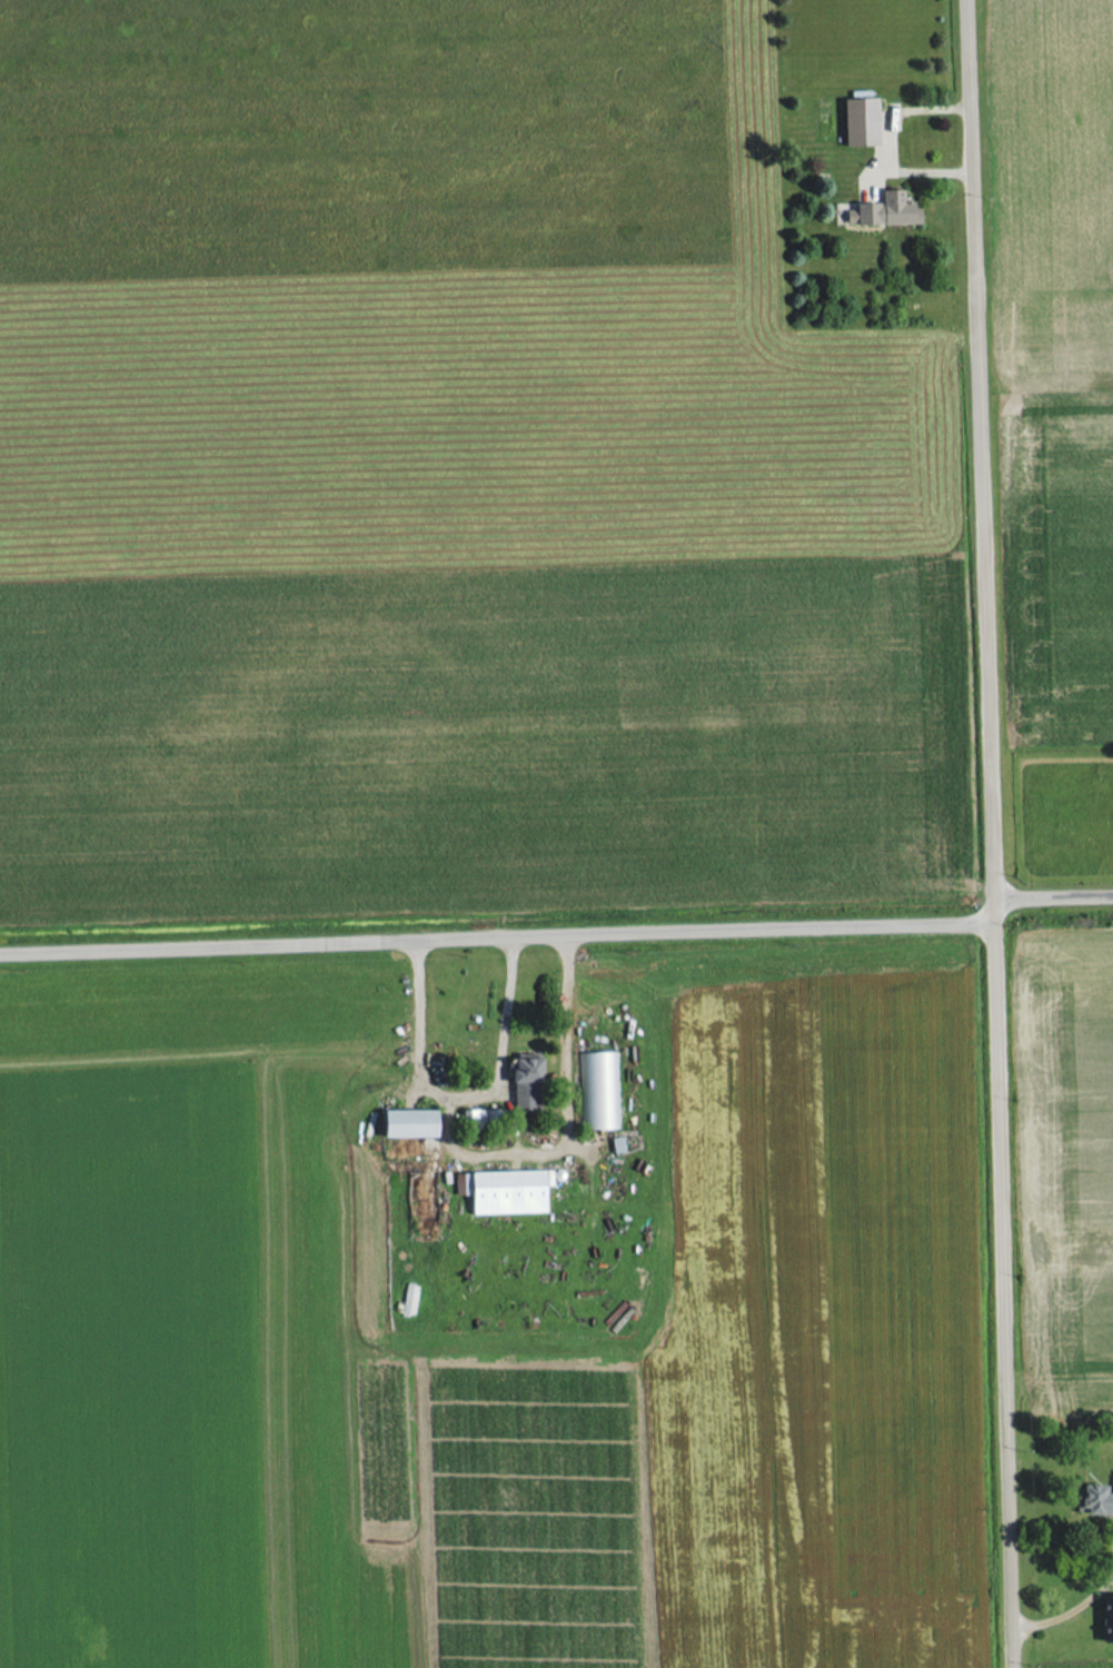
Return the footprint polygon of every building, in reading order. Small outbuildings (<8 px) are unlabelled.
[(842,98),(843,144),(877,143),(876,98),(842,98)] [(577,1054),(579,1130),(615,1129),(613,1053),(577,1054)] [(512,1104),(540,1103),(539,1058),(511,1059),(512,1104)] [(384,1111),(384,1138),(438,1138),(437,1110),(384,1111)] [(471,1216),(545,1213),(544,1171),(453,1174),(454,1196),(470,1195),(471,1216)] [(412,1316),(415,1285),(402,1283),(399,1315),(412,1316)] [(1106,1493),(1107,1488),(1081,1485),(1078,1514),(1102,1517),(1102,1515),(1112,1516),(1112,1494),(1106,1493)] [(1102,1642),(1112,1642),(1112,1597),(1102,1597),(1102,1642)]
